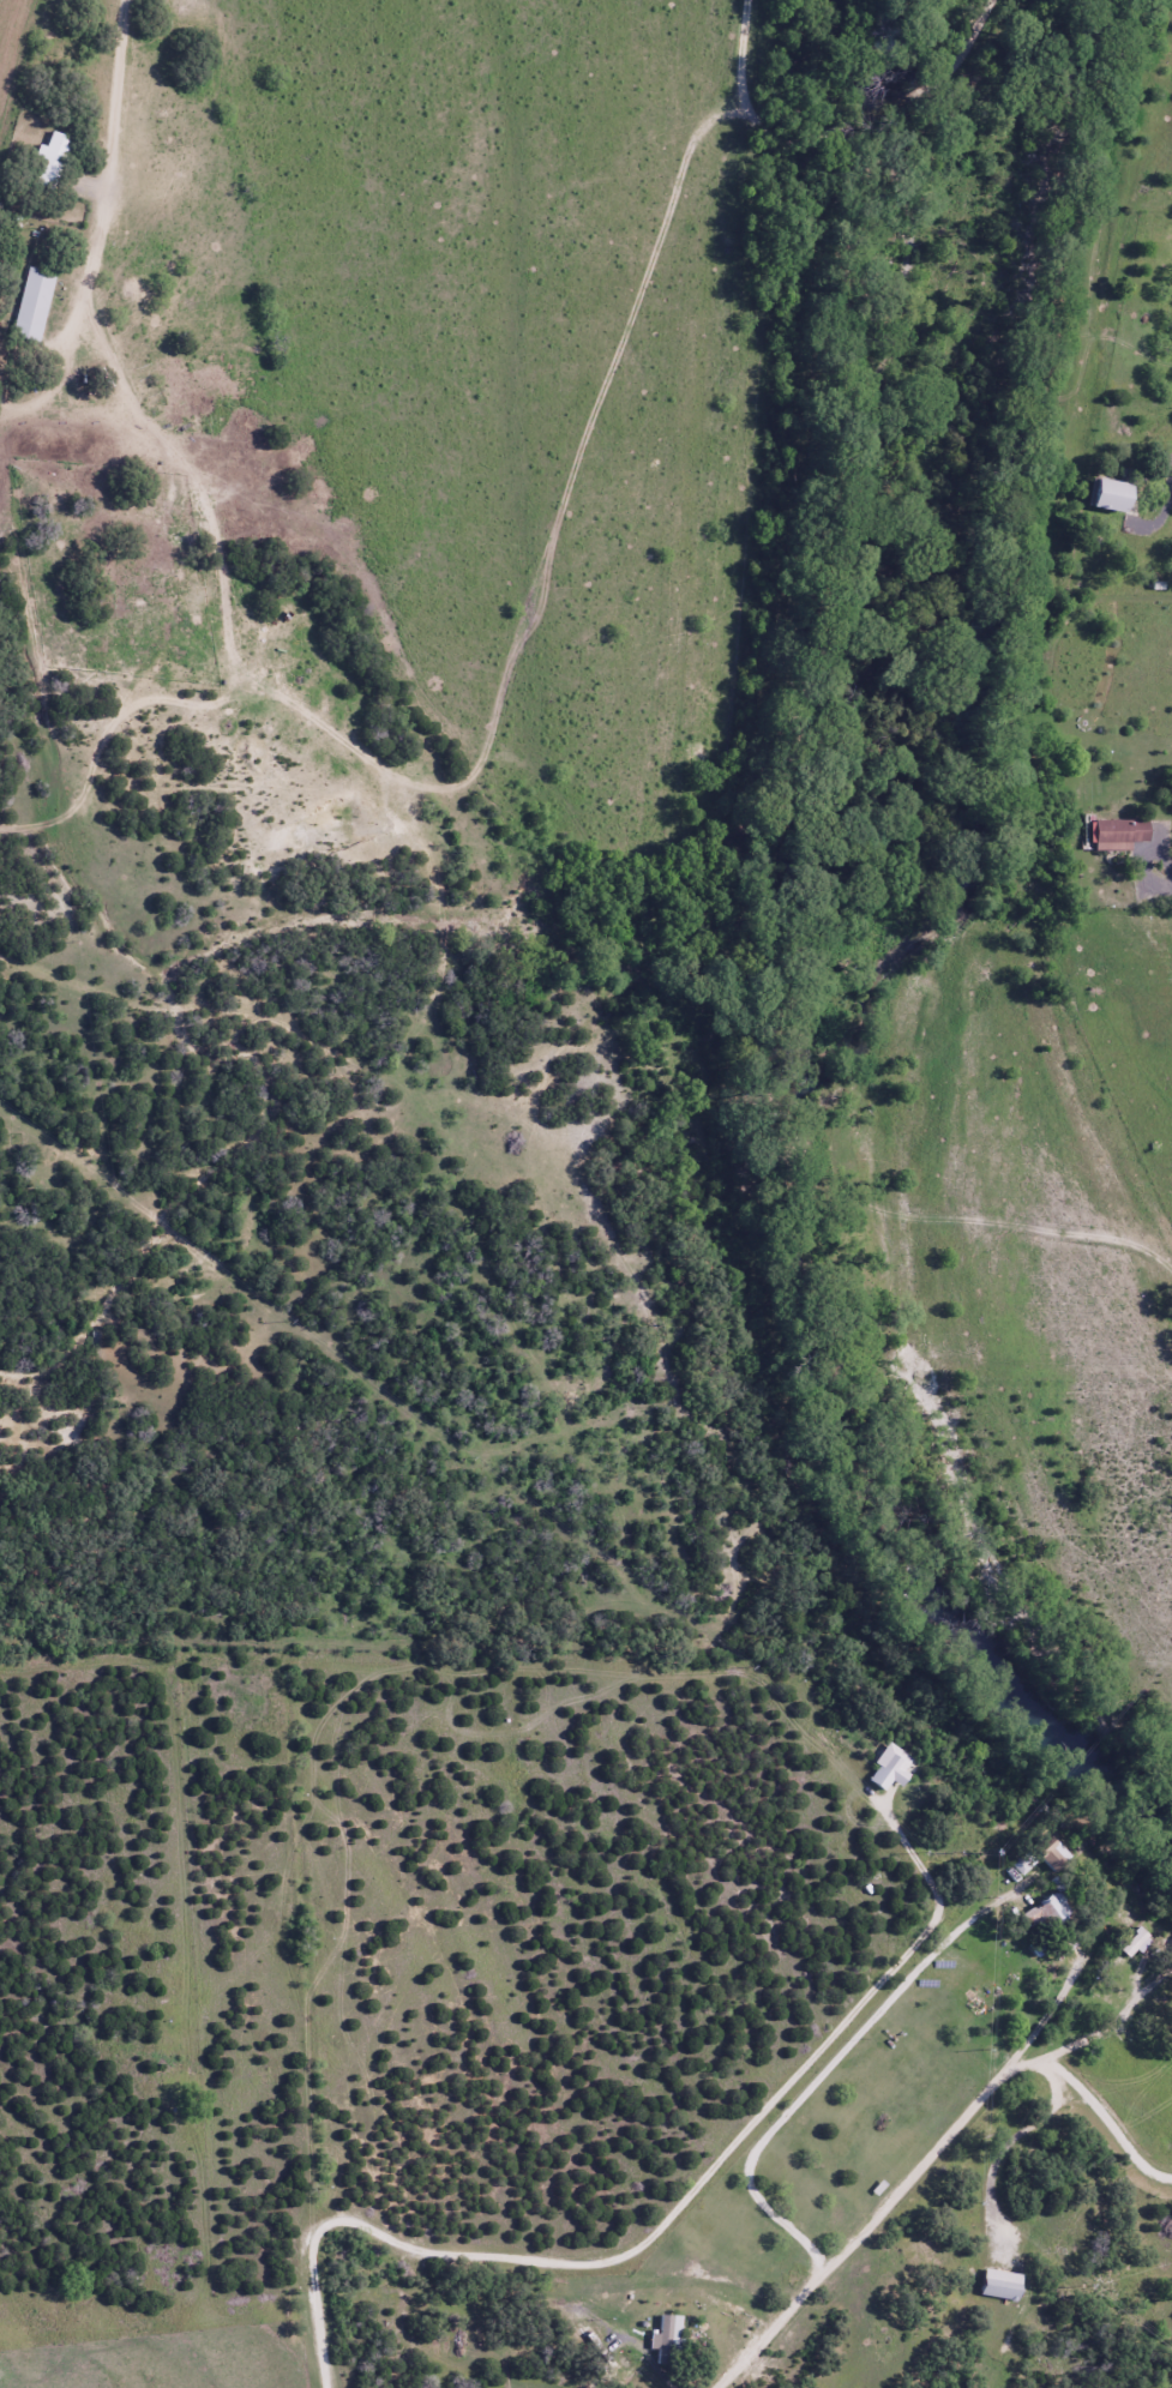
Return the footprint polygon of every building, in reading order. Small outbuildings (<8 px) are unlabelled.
[(40,145),(29,183),(54,190),(70,137),(50,132),(45,147),(40,145)] [(11,337),(38,343),(54,272),(27,266),(11,337)] [(1137,516),(1139,499),(1127,497),(1129,485),(1094,479),(1089,507),(1137,516)] [(1147,843),(1147,819),(1090,819),(1090,843),(1147,843)] [(890,1781),(899,1787),(908,1775),(902,1770),(910,1759),(888,1743),(864,1778),(883,1791),(890,1781)] [(1033,1905),(1043,1928),(1070,1915),(1059,1893),(1033,1905)] [(1130,1961),(1149,1938),(1137,1928),(1118,1951),(1130,1961)] [(1020,2275),(983,2268),(978,2295),(1015,2302),(1020,2275)] [(681,2316),(660,2315),(657,2363),(678,2364),(681,2316)]
